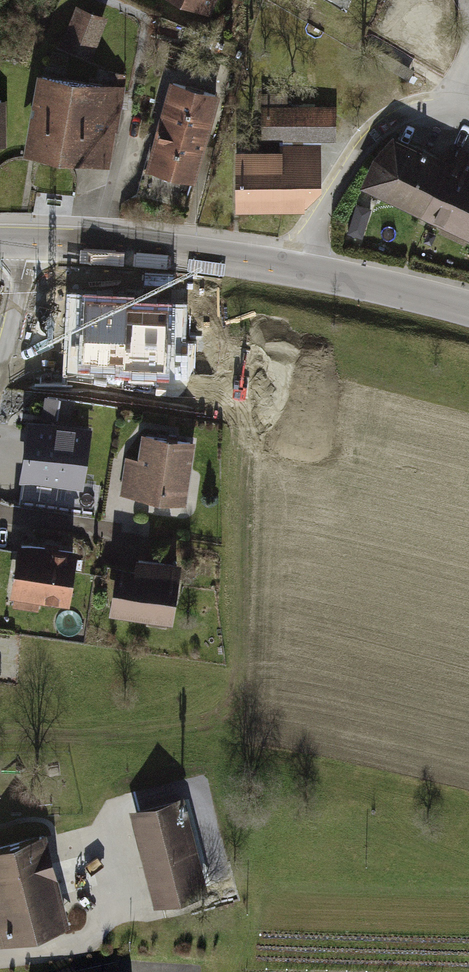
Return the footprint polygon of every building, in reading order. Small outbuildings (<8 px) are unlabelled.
[(73,11),(60,46),(92,59),(111,11),(82,0),(77,12),(73,11)] [(209,18),(217,0),(165,0),(209,18)] [(109,93),(37,79),(23,154),(107,171),(126,76),(113,74),(109,93)] [(221,102),(167,86),(152,139),(197,152),(205,154),(221,102)] [(257,98),(258,144),(277,144),(314,143),(335,143),(335,111),(286,112),(286,97),(257,98)] [(142,174),(187,187),(197,152),(152,139),(142,174)] [(360,195),(468,253),(468,155),(458,149),(447,169),(390,139),(360,195)] [(231,158),(232,216),(301,214),(315,195),(314,143),(277,144),(277,157),(231,158)] [(26,413),(17,472),(24,473),(83,483),(93,424),(52,418),(56,395),(42,392),(39,415),(26,413)] [(194,434),(140,427),(137,453),(124,451),(118,492),(186,501),(194,434)] [(78,543),(19,533),(16,550),(7,605),(38,610),(40,597),(69,601),(78,543)] [(112,557),(104,607),(144,613),(142,624),(166,628),(177,556),(131,550),(130,560),(112,557)] [(124,807),(150,903),(207,888),(181,792),(124,807)] [(65,920),(41,828),(0,839),(0,937),(65,920)]
